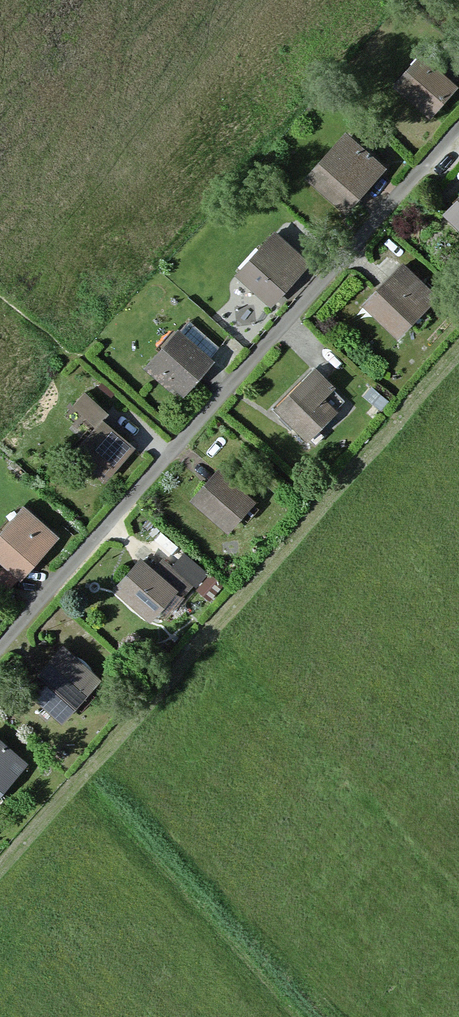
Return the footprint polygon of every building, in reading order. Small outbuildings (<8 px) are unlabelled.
[(457,81),(421,52),(396,83),(432,112),(457,81)] [(384,166),(344,131),(309,171),(349,206),(384,166)] [(448,213),(458,222),(458,200),(448,213)] [(309,258),(274,229),(239,270),(274,299),(309,258)] [(437,298),(402,266),(367,305),(401,337),(437,298)] [(221,347),(191,320),(184,328),(180,325),(147,363),(182,393),(221,347)] [(345,402),(314,370),(277,407),(307,438),(345,402)] [(372,387),(365,396),(379,409),(387,400),(372,387)] [(108,408),(85,390),(75,403),(98,421),(108,408)] [(112,425),(102,417),(75,449),(106,476),(134,443),(131,441),(112,425)] [(254,503),(217,472),(194,499),(231,530),(254,503)] [(21,505),(0,530),(0,556),(7,562),(21,574),(55,535),(21,505)] [(184,556),(172,571),(192,587),(204,572),(184,556)] [(155,574),(140,561),(116,590),(151,619),(173,592),(182,599),(192,587),(172,571),(163,564),(155,574)] [(7,562),(0,570),(0,581),(8,588),(21,574),(7,562)] [(100,674),(63,641),(50,656),(40,667),(38,669),(25,683),(61,716),(74,703),(77,700),(86,689),(100,674)] [(0,736),(0,791),(27,759),(0,736)]
